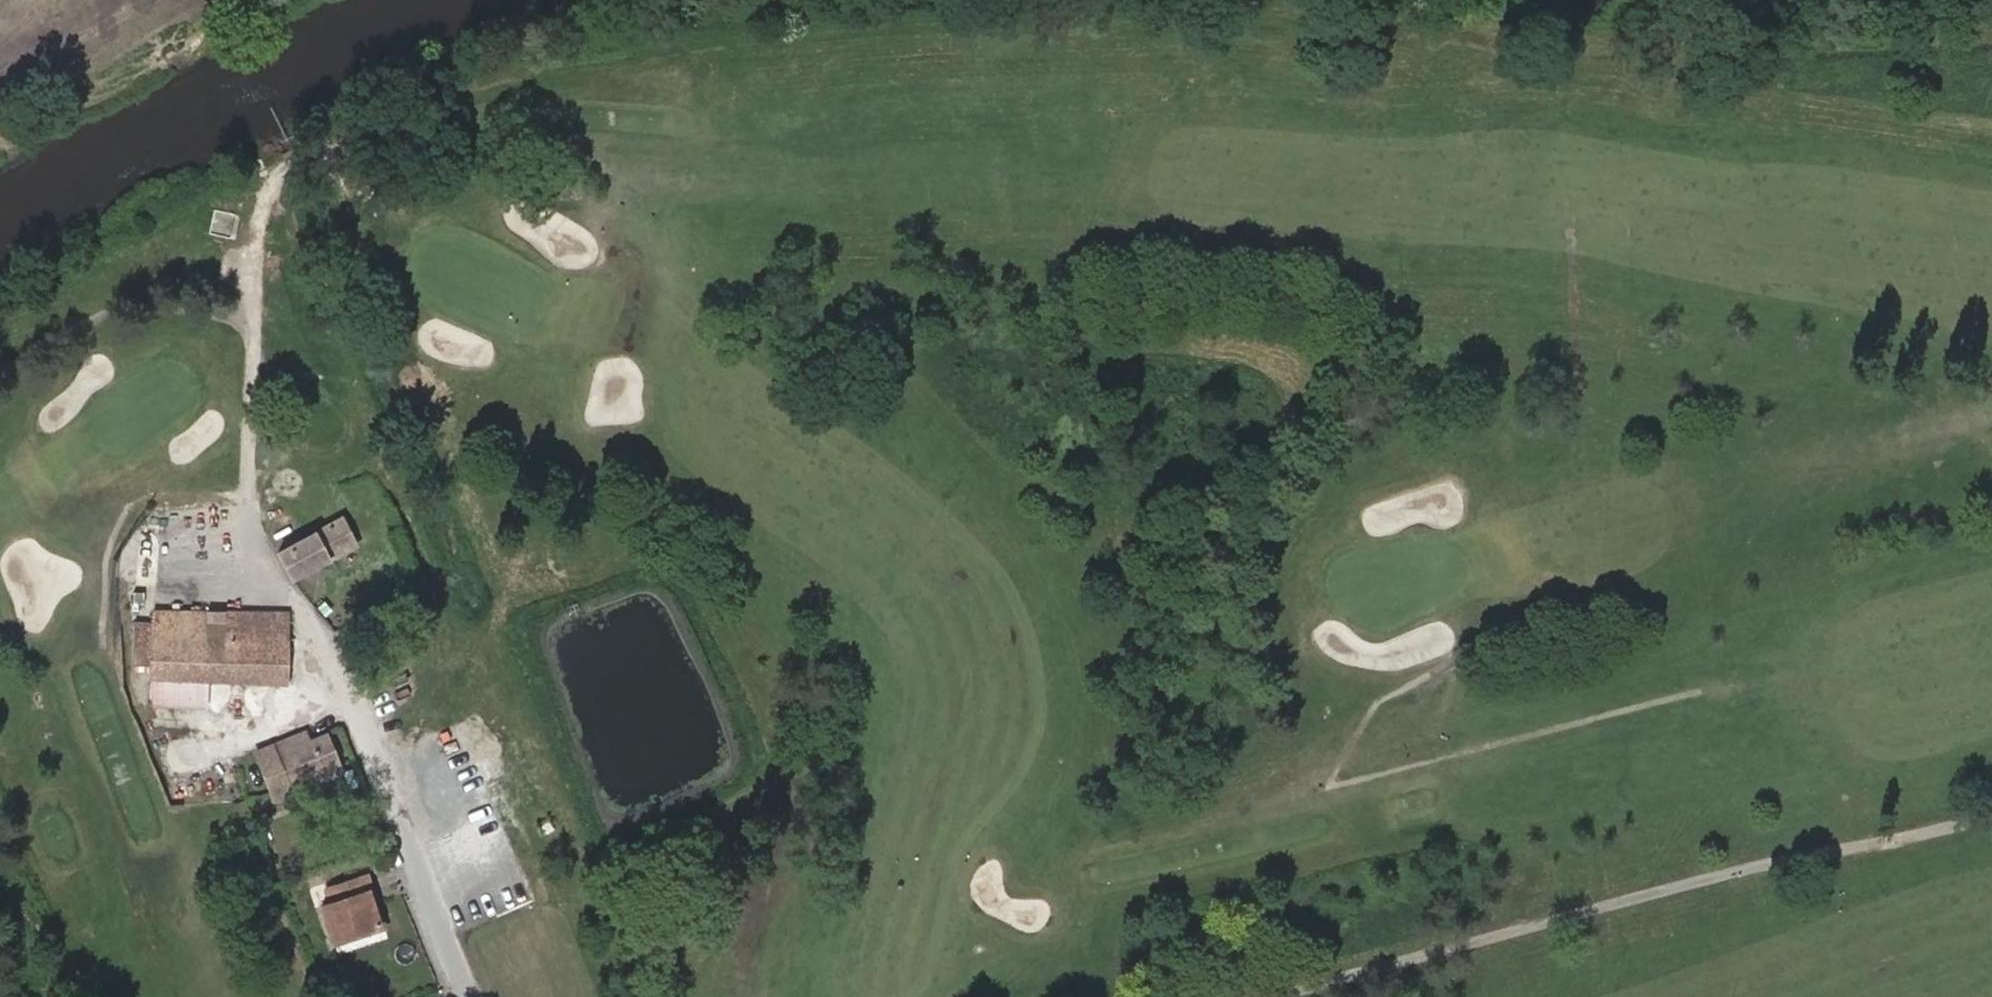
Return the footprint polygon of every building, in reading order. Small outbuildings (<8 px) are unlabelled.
[(342,517),(280,550),(292,573),(353,540),(342,517)] [(151,674),(205,676),(285,678),(286,607),(154,605),(151,674)] [(204,700),(205,676),(151,674),(151,699),(204,700)] [(302,727),(271,740),(277,753),(308,740),(302,727)] [(277,753),(271,740),(256,747),(275,796),(341,767),(326,732),(308,740),(277,753)] [(379,925),(368,891),(318,908),(329,941),(379,925)]
